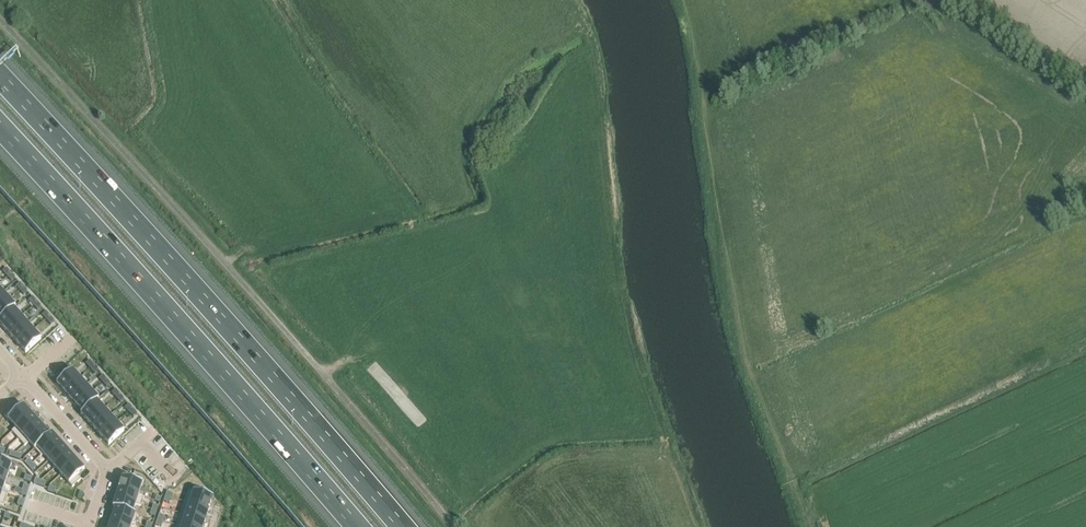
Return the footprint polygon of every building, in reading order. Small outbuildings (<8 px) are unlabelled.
[(6,268),(2,271),(7,277),(11,273),(6,268)] [(0,296),(0,308),(10,299),(3,293),(0,296)] [(33,297),(29,300),(33,306),(37,302),(33,297)] [(0,308),(0,320),(14,308),(16,307),(10,299),(0,308)] [(6,330),(21,316),(14,308),(0,320),(0,324),(6,330)] [(21,316),(6,330),(12,337),(28,323),(21,316)] [(50,316),(46,319),(51,325),(55,321),(50,316)] [(28,323),(12,337),(18,344),(34,330),(28,323)] [(34,330),(18,344),(26,353),(42,339),(34,330)] [(93,358),(89,361),(94,367),(98,363),(93,358)] [(117,377),(126,368),(118,358),(108,367),(117,377)] [(73,370),(57,384),(65,392),(81,378),(73,370)] [(81,378),(65,392),(71,399),(87,385),(81,378)] [(87,385),(71,399),(77,406),(93,392),(87,385)] [(116,389),(112,393),(117,398),(121,395),(116,389)] [(93,392),(77,406),(83,413),(97,401),(99,399),(93,392)] [(83,413),(81,414),(89,423),(105,409),(97,401),(83,413)] [(13,408),(4,416),(16,429),(31,415),(23,405),(16,411),(13,408)] [(105,409),(89,423),(95,430),(111,416),(105,409)] [(133,409),(129,412),(134,418),(138,414),(133,409)] [(31,415),(16,429),(22,435),(38,421),(31,415)] [(111,416),(95,430),(101,437),(117,423),(111,416)] [(38,421),(22,435),(28,442),(44,428),(38,421)] [(117,423),(101,437),(109,446),(125,432),(117,423)] [(44,428),(28,442),(34,449),(52,433),(50,435),(44,428)] [(52,433),(34,449),(35,449),(37,448),(43,454),(58,440),(52,433)] [(58,440),(43,454),(49,461),(64,447),(58,440)] [(64,447),(49,461),(55,468),(70,454),(64,447)] [(70,454),(55,468),(61,475),(77,461),(70,454)] [(8,475),(12,464),(0,460),(0,472),(8,475)] [(77,461),(61,475),(72,487),(81,480),(78,476),(85,470),(77,461)] [(123,477),(119,489),(144,497),(139,495),(144,480),(133,476),(132,480),(123,477)] [(188,489),(184,502),(209,510),(213,498),(205,495),(206,490),(195,487),(193,491),(188,489)] [(119,489),(116,498),(141,506),(144,497),(119,489)] [(116,498),(113,507),(138,515),(138,514),(133,513),(136,505),(141,506),(116,498)] [(184,502),(180,514),(205,522),(209,510),(184,502)] [(115,508),(112,516),(135,524),(138,515),(113,507),(115,508)] [(176,525),(181,526),(204,526),(205,522),(180,514),(176,525)] [(110,525),(116,526),(131,526),(132,523),(135,524),(112,516),(110,525)]
